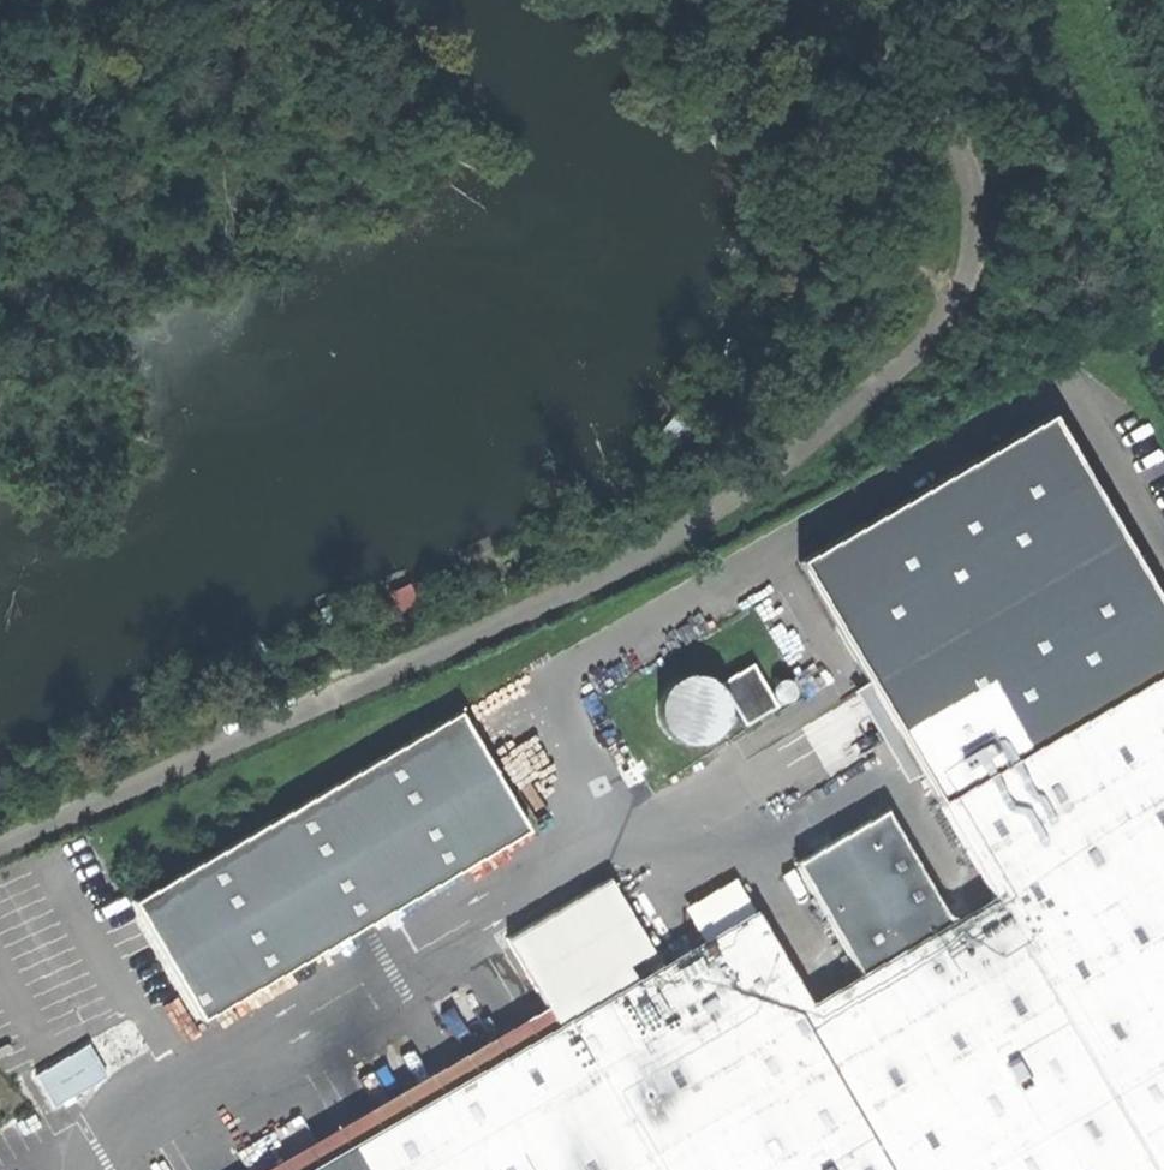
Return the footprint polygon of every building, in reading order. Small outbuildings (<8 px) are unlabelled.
[(739,716),(740,720),(775,704),(756,663),(712,684),(703,665),(652,689),(679,744),(739,716)] [(1124,695),(1083,719),(936,805),(991,899),(1016,940),(832,1048),(806,1004),(753,913),(704,942),(314,1169),(1163,1169),(1163,671),(1124,695)] [(1074,705),(1083,719),(1124,695),(1115,680),(1074,705)] [(457,716),(139,903),(206,1017),(525,830),(457,716)] [(862,971),(806,1004),(832,1048),(1016,940),(991,899),(952,922),(888,814),(800,866),(862,971)] [(684,909),(704,942),(753,913),(733,880),(684,909)] [(90,1046),(36,1078),(54,1108),(108,1076),(90,1046)]
